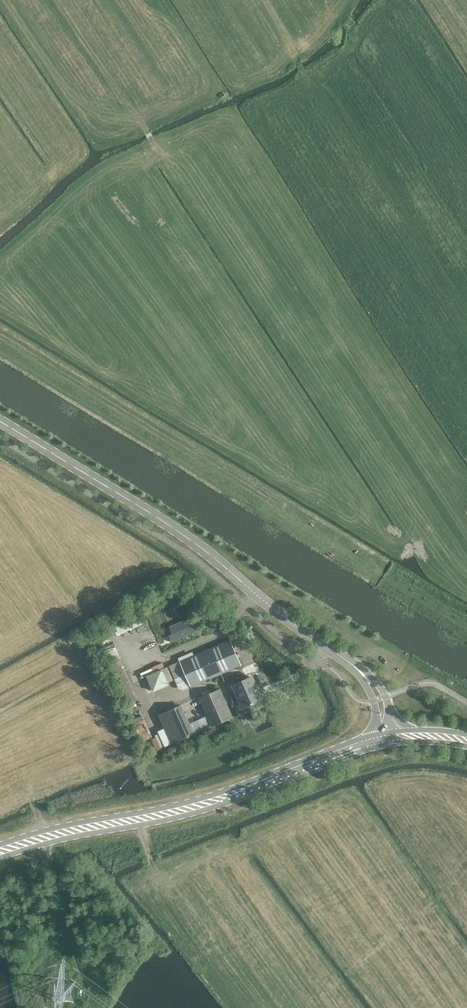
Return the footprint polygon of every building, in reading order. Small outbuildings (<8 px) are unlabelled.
[(190,617),(169,626),(172,634),(175,641),(197,632),(190,617)] [(239,665),(229,640),(180,661),(190,685),(239,665)] [(114,642),(104,646),(108,656),(118,653),(114,642)] [(159,657),(156,650),(142,656),(145,663),(159,657)] [(168,684),(162,669),(147,676),(154,691),(168,684)] [(251,678),(246,680),(234,684),(243,706),(259,699),(251,678)] [(221,689),(200,697),(212,726),(232,717),(221,689)] [(159,714),(167,732),(172,743),(192,734),(179,705),(159,714)]
